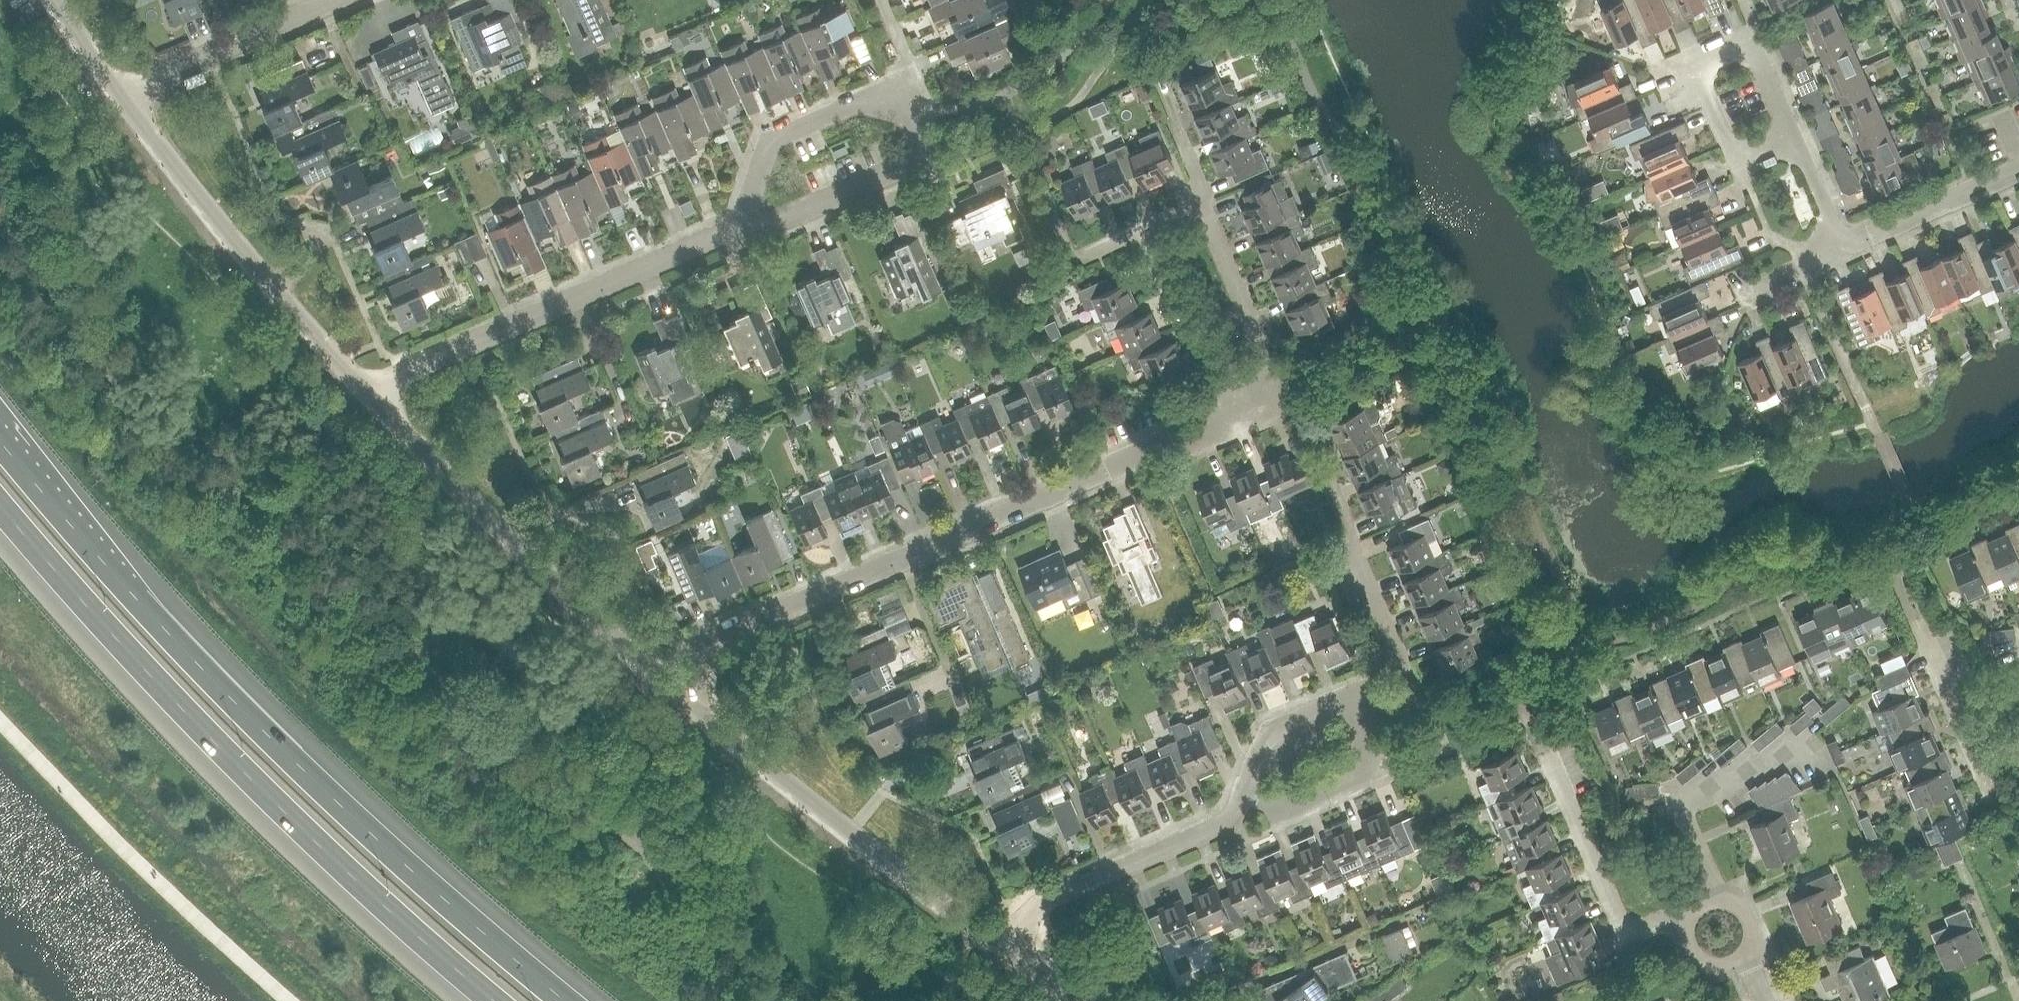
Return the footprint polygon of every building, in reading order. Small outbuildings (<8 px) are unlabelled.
[(175,24),(202,12),(197,0),(164,0),(175,24)] [(484,66),(501,58),(507,71),(526,63),(516,41),(520,39),(513,21),(521,18),(513,0),(486,0),(488,3),(475,8),(450,19),(473,71),(484,66)] [(571,34),(567,36),(572,48),(577,46),(580,54),(593,49),(595,43),(614,35),(616,38),(624,35),(619,23),(611,27),(599,0),(556,0),(571,34)] [(958,40),(994,24),(986,6),(998,0),(947,0),(930,7),(927,9),(936,28),(950,22),(958,40)] [(1643,47),(1657,41),(1652,30),(1639,0),(1621,0),(1601,8),(1617,45),(1638,36),(1643,47)] [(1652,30),(1672,21),(1677,32),(1690,26),(1686,15),(1679,0),(1639,0),(1652,30)] [(1686,15),(1706,6),(1711,17),(1724,11),(1719,0),(1679,0),(1686,15)] [(1767,4),(1771,2),(1774,8),(1793,0),(1765,0),(1767,4)] [(1901,0),(1890,0),(1895,12),(1905,7),(1901,0)] [(1942,17),(1981,0),(1935,0),(1942,17)] [(1952,39),(1988,23),(1985,18),(1990,16),(1983,0),(1981,0),(1942,17),(1952,39)] [(1803,22),(1810,38),(1843,24),(1833,1),(1805,14),(1807,20),(1803,22)] [(752,3),(747,5),(750,12),(756,10),(752,3)] [(1895,12),(1901,25),(1910,20),(1905,7),(1895,12)] [(794,19),(799,30),(815,67),(822,81),(841,73),(835,59),(854,50),(845,31),(853,28),(845,11),(824,20),(819,8),(794,19)] [(966,59),(975,78),(1011,62),(1003,43),(1014,38),(1006,19),(994,24),(958,40),(944,46),(952,65),(966,59)] [(1791,31),(1792,27),(1789,20),(1776,26),(1780,35),(1791,31)] [(394,88),(416,78),(432,114),(454,104),(418,21),(391,33),(396,44),(373,54),(382,73),(386,71),(394,88)] [(1962,62),(1966,60),(1966,59),(2002,43),(1994,27),(1990,29),(1988,23),(1952,39),(1962,62)] [(815,67),(799,30),(786,36),(781,24),(757,35),(762,47),(778,84),(784,98),(803,89),(797,75),(815,67)] [(1853,46),(1843,24),(1810,38),(1817,55),(1822,53),(1824,58),(1853,46)] [(1549,32),(1541,29),(1536,43),(1544,46),(1549,32)] [(316,34),(301,41),(306,52),(321,46),(316,34)] [(678,36),(670,39),(675,50),(683,47),(678,36)] [(1924,52),(1918,38),(1909,42),(1914,55),(1924,52)] [(762,47),(749,53),(744,41),(719,52),(724,63),(725,63),(741,100),(740,100),(746,114),(784,98),(778,84),(762,47)] [(1975,81),(2016,63),(2008,47),(2004,49),(2002,43),(1966,59),(1966,60),(1975,81)] [(1822,66),(1829,82),(1862,68),(1853,46),(1824,58),(1827,64),(1822,66)] [(1929,65),(1924,52),(1914,55),(1920,69),(1929,65)] [(1209,53),(1195,58),(1201,70),(1214,65),(1209,53)] [(640,56),(634,58),(638,67),(644,64),(640,56)] [(709,131),(728,122),(722,108),(740,100),(741,100),(725,63),(724,63),(711,69),(706,57),(682,68),(693,94),(709,131)] [(1806,59),(1803,57),(1792,62),(1796,71),(1809,66),(1806,59)] [(287,129),(301,123),(290,97),(314,87),(302,59),(255,80),(266,107),(262,109),(274,135),(287,129)] [(1985,104),(2018,89),(2018,83),(2018,82),(2018,81),(2018,71),(2016,63),(1975,81),(1985,104)] [(1582,120),(1589,117),(1626,101),(1637,96),(1631,83),(1620,88),(1611,66),(1574,82),(1575,83),(1568,86),(1571,106),(1575,107),(1582,120)] [(1796,71),(1800,80),(1810,76),(1812,72),(1809,66),(1796,71)] [(1841,97),(1844,102),(1872,90),(1862,68),(1829,82),(1837,99),(1841,97)] [(1210,100),(1215,111),(1231,105),(1240,101),(1231,81),(1222,85),(1216,70),(1181,85),(1191,109),(1210,100)] [(557,79),(533,88),(541,108),(565,99),(557,79)] [(1928,86),(1933,99),(1943,95),(1937,82),(1928,86)] [(1146,84),(1137,87),(1143,101),(1151,97),(1146,84)] [(1281,84),(1272,88),(1277,98),(1285,94),(1281,84)] [(693,94),(680,99),(675,88),(650,99),(656,110),(671,147),(677,161),(697,153),(691,139),(709,131),(693,94)] [(1882,112),(1872,90),(1844,102),(1846,108),(1842,110),(1849,126),(1882,112)] [(1933,99),(1939,112),(1948,108),(1943,95),(1933,99)] [(570,112),(575,110),(577,105),(575,101),(567,104),(570,112)] [(1635,121),(1626,101),(1589,117),(1598,137),(1590,140),(1596,154),(1652,130),(1646,117),(1635,121)] [(1826,105),(1822,102),(1811,107),(1815,116),(1829,111),(1826,105)] [(653,155),(671,147),(656,110),(642,116),(637,104),(613,115),(624,141),(640,177),(659,169),(653,155)] [(1229,145),(1246,139),(1255,135),(1246,115),(1237,119),(1231,105),(1215,111),(1196,119),(1206,142),(1225,134),(1229,145)] [(305,184),(330,174),(333,172),(332,171),(322,146),(345,136),(333,108),(301,123),(287,129),(274,135),(281,154),(295,148),(298,155),(294,157),(305,184)] [(1815,116),(1819,124),(1830,120),(1831,116),(1829,111),(1815,116)] [(1860,141),(1863,146),(1891,134),(1882,112),(1849,126),(1856,143),(1860,141)] [(470,114),(456,121),(465,141),(479,134),(470,114)] [(1643,157),(1652,177),(1689,161),(1680,140),(1691,136),(1685,122),(1630,146),(1636,160),(1643,157)] [(1167,179),(1165,174),(1176,169),(1159,130),(1139,139),(1143,148),(1129,154),(1135,170),(1144,189),(1167,179)] [(1861,154),(1868,170),(1896,158),(1897,159),(1901,157),(1891,134),(1863,146),(1865,152),(1861,154)] [(581,146),(593,171),(609,208),(628,200),(622,186),(640,177),(624,141),(611,146),(606,135),(581,146)] [(489,136),(484,139),(489,150),(494,148),(489,136)] [(1210,153),(1217,168),(1220,176),(1239,168),(1244,179),(1269,168),(1261,149),(1252,153),(1246,139),(1229,145),(1210,153)] [(1302,146),(1300,151),(1303,158),(1313,154),(1309,144),(1302,146)] [(1110,162),(1096,168),(1102,185),(1110,204),(1133,194),(1125,175),(1135,170),(1129,154),(1126,145),(1106,153),(1110,162)] [(847,152),(845,146),(833,151),(835,157),(847,152)] [(1845,148),(1841,147),(1830,151),(1834,160),(1848,154),(1845,148)] [(1834,160),(1839,169),(1849,165),(1850,161),(1848,154),(1834,160)] [(1902,170),(1897,159),(1896,158),(1868,170),(1870,176),(1866,178),(1874,195),(1915,176),(1911,166),(1902,170)] [(441,159),(431,163),(435,171),(444,167),(441,159)] [(1076,177),(1061,183),(1076,218),(1099,208),(1091,189),(1102,185),(1096,168),(1092,159),(1072,168),(1076,177)] [(333,172),(330,174),(341,199),(345,197),(356,224),(365,220),(403,203),(392,176),(368,186),(357,160),(332,171),(333,172)] [(1653,201),(1659,214),(1715,190),(1709,177),(1698,182),(1689,161),(1652,177),(1653,178),(1646,181),(1648,200),(1653,201)] [(551,176),(578,238),(596,230),(590,216),(609,208),(593,171),(580,177),(575,165),(551,176)] [(986,189),(959,201),(965,214),(939,225),(949,248),(989,231),(987,227),(999,222),(1003,229),(998,231),(1004,245),(1023,237),(1017,224),(1022,222),(1012,199),(1016,197),(1003,168),(981,178),(986,189)] [(531,198),(518,204),(534,241),(553,233),(559,247),(578,238),(551,176),(526,187),(531,198)] [(1252,233),(1271,225),(1287,217),(1280,203),(1290,199),(1281,180),(1256,191),(1261,202),(1242,210),(1252,233)] [(1604,181),(1583,190),(1588,201),(1609,192),(1604,181)] [(449,186),(438,192),(442,199),(453,193),(449,186)] [(1720,203),(1715,190),(1659,214),(1665,227),(1673,224),(1682,244),(1718,229),(1709,208),(1720,203)] [(372,248),(384,275),(411,262),(400,237),(424,227),(412,199),(403,203),(365,220),(377,246),(372,248)] [(546,266),(534,241),(518,204),(494,215),(499,226),(485,232),(501,269),(520,260),(527,274),(546,266)] [(895,251),(882,257),(898,293),(915,286),(921,299),(940,290),(922,250),(930,247),(915,212),(903,217),(913,238),(893,247),(895,251)] [(1296,213),(1287,217),(1271,225),(1276,236),(1256,244),(1267,267),(1286,259),(1301,251),(1295,237),(1304,233),(1296,213)] [(2009,229),(2014,240),(2018,252),(2018,225),(2009,229)] [(1727,249),(1718,229),(1682,244),(1690,265),(1683,268),(1689,282),(1744,258),(1738,244),(1727,249)] [(1963,249),(1942,258),(1958,295),(1978,286),(1982,294),(1995,288),(1977,243),(1972,232),(1958,238),(1963,249)] [(476,233),(454,243),(459,254),(470,249),(475,261),(486,256),(476,233)] [(1977,243),(1995,288),(2000,299),(2013,293),(2010,286),(2018,282),(2018,252),(2014,240),(1994,249),(1989,238),(1977,243)] [(814,276),(795,285),(813,326),(830,318),(836,331),(855,323),(845,301),(850,299),(842,281),(850,277),(837,246),(825,251),(834,273),(816,281),(814,276)] [(1281,301),(1300,293),(1316,285),(1310,271),(1319,267),(1310,247),(1301,251),(1286,259),(1290,270),(1271,278),(1281,301)] [(430,253),(411,262),(384,275),(395,301),(391,303),(402,329),(430,317),(419,292),(442,281),(430,253)] [(1625,254),(1615,258),(1621,271),(1631,266),(1625,254)] [(1922,267),(1917,256),(1903,262),(1908,273),(1909,273),(1924,310),(1927,318),(1941,311),(1938,304),(1958,295),(1942,258),(1922,267)] [(1904,318),(1924,310),(1909,273),(1908,273),(1888,282),(1883,271),(1869,277),(1870,279),(1874,288),(1875,287),(1890,324),(1894,332),(1907,326),(1904,318)] [(1890,324),(1874,288),(1870,279),(1856,285),(1857,287),(1851,290),(1849,286),(1836,292),(1860,347),(1874,341),(1870,333),(1890,324)] [(1127,310),(1137,306),(1127,283),(1108,291),(1103,280),(1078,291),(1087,310),(1096,306),(1102,320),(1127,310)] [(1325,281),(1316,285),(1300,293),(1305,303),(1286,312),(1296,335),(1318,325),(1322,334),(1334,328),(1324,305),(1334,301),(1325,281)] [(756,356),(762,369),(766,379),(784,371),(779,361),(781,360),(763,320),(771,317),(755,282),(744,287),(753,308),(734,317),(736,321),(722,327),(728,339),(721,342),(730,361),(736,358),(739,363),(756,356)] [(1671,336),(1708,320),(1699,300),(1710,295),(1704,282),(1649,305),(1655,319),(1663,316),(1671,336)] [(1643,294),(1634,298),(1638,306),(1647,302),(1643,294)] [(1126,350),(1151,340),(1161,336),(1151,313),(1132,321),(1127,310),(1102,320),(1110,340),(1120,336),(1126,350)] [(1719,315),(1708,320),(1671,336),(1664,339),(1670,353),(1677,350),(1686,371),(1723,355),(1714,334),(1725,329),(1719,315)] [(654,346),(636,355),(653,395),(671,388),(677,401),(695,393),(686,371),(690,369),(682,351),(690,347),(677,316),(665,321),(675,343),(656,351),(654,346)] [(1795,338),(1774,347),(1790,384),(1810,375),(1814,383),(1827,377),(1803,322),(1790,327),(1795,338)] [(1794,392),(1790,384),(1774,347),(1770,336),(1756,342),(1761,353),(1739,362),(1755,399),(1757,398),(1761,410),(1781,401),(1780,398),(1794,392)] [(1144,366),(1150,381),(1185,366),(1175,342),(1156,351),(1151,340),(1126,350),(1134,370),(1144,366)] [(1628,340),(1620,344),(1626,355),(1637,350),(1634,342),(1628,340)] [(542,404),(538,406),(549,433),(554,431),(576,420),(566,395),(589,385),(577,357),(530,377),(542,404)] [(1020,381),(1024,390),(1031,406),(1042,401),(1050,420),(1073,410),(1054,366),(1020,381)] [(874,382),(869,370),(862,373),(867,385),(874,382)] [(803,376),(790,382),(797,398),(810,392),(803,376)] [(1006,387),(986,396),(990,405),(997,420),(1008,416),(1016,435),(1040,425),(1031,406),(1024,390),(1010,396),(1006,387)] [(956,419),(964,435),(974,430),(983,449),(1006,439),(997,420),(990,405),(986,396),(952,410),(956,419)] [(1362,450),(1378,444),(1387,440),(1384,433),(1379,421),(1381,416),(1374,401),(1365,405),(1363,410),(1328,425),(1338,448),(1357,440),(1362,450)] [(793,409),(797,418),(807,414),(802,405),(793,409)] [(576,420),(554,431),(565,457),(561,459),(572,485),(600,473),(589,448),(612,437),(600,410),(576,420)] [(918,425),(922,434),(930,450),(941,445),(949,464),(972,454),(964,435),(956,419),(942,425),(938,416),(918,425)] [(938,469),(930,450),(922,434),(908,440),(904,431),(903,432),(899,423),(893,420),(879,426),(896,464),(907,460),(915,479),(938,469)] [(1395,436),(1392,429),(1384,433),(1387,440),(1395,436)] [(744,436),(741,430),(726,436),(728,442),(744,436)] [(883,450),(877,436),(869,440),(875,454),(883,450)] [(708,438),(697,443),(703,457),(714,452),(708,438)] [(1372,474),(1377,484),(1393,478),(1402,474),(1394,454),(1384,458),(1378,444),(1362,450),(1343,459),(1353,482),(1372,474)] [(682,453),(636,473),(647,500),(643,502),(655,529),(682,517),(671,491),(694,481),(682,453)] [(1264,464),(1273,483),(1280,498),(1294,492),(1298,501),(1318,493),(1307,468),(1296,473),(1287,454),(1264,464)] [(871,474),(857,481),(863,497),(872,516),(895,506),(886,487),(898,482),(887,457),(867,465),(871,474)] [(1449,459),(1438,464),(1441,472),(1448,473),(1455,470),(1449,459)] [(1230,478),(1239,498),(1246,513),(1260,507),(1264,516),(1284,508),(1280,498),(1273,483),(1262,488),(1254,468),(1230,478)] [(837,489),(823,495),(830,511),(841,538),(864,528),(853,501),(863,497),(857,481),(853,471),(833,480),(837,489)] [(1399,492),(1393,478),(1377,484),(1358,493),(1368,516),(1387,507),(1392,518),(1417,507),(1408,488),(1399,492)] [(1250,522),(1246,513),(1239,498),(1228,502),(1220,483),(1197,493),(1212,528),(1227,522),(1230,531),(1250,522)] [(830,511),(823,495),(819,486),(800,495),(804,504),(789,510),(804,545),(827,535),(819,516),(830,511)] [(1108,539),(1103,541),(1113,565),(1118,563),(1123,574),(1128,572),(1142,605),(1163,596),(1149,562),(1159,558),(1135,503),(1124,508),(1126,512),(1114,518),(1116,522),(1103,528),(1108,539)] [(730,556),(742,584),(768,572),(766,568),(793,556),(772,510),(745,522),(755,545),(730,556)] [(1399,573),(1418,564),(1434,557),(1428,543),(1437,539),(1429,519),(1403,530),(1408,541),(1389,550),(1399,573)] [(1988,542),(2002,577),(2005,584),(2018,578),(2018,524),(2005,530),(2007,534),(1988,542)] [(1986,585),(2002,577),(1988,542),(1987,538),(1968,546),(1970,550),(1950,559),(1968,601),(1989,592),(1986,585)] [(651,540),(635,547),(641,559),(656,553),(651,540)] [(694,544),(666,556),(687,603),(714,591),(716,595),(742,584),(730,556),(704,567),(694,544)] [(1060,550),(1019,568),(1037,608),(1062,598),(1067,609),(1093,597),(1077,561),(1066,566),(1060,550)] [(1414,606),(1433,598),(1449,591),(1443,577),(1452,573),(1443,553),(1434,557),(1418,564),(1423,575),(1404,583),(1414,606)] [(1315,559),(1299,567),(1304,578),(1320,570),(1315,559)] [(1017,666),(1030,660),(992,571),(978,577),(979,579),(974,582),(971,574),(937,589),(939,594),(928,599),(940,628),(967,616),(961,602),(966,600),(978,628),(987,648),(981,650),(990,670),(1014,659),(1017,666)] [(1273,587),(1277,585),(1272,572),(1267,574),(1273,587)] [(1887,623),(1870,584),(1851,593),(1853,597),(1834,605),(1849,640),(1848,640),(1851,647),(1872,638),(1869,631),(1887,623)] [(1429,640),(1448,632),(1463,624),(1457,610),(1466,606),(1458,587),(1449,591),(1433,598),(1438,609),(1419,617),(1429,640)] [(1223,610),(1218,601),(1209,605),(1213,615),(1223,610)] [(1834,605),(1832,601),(1813,609),(1815,613),(1795,622),(1814,663),(1834,654),(1832,647),(1848,640),(1849,640),(1834,605)] [(1488,614),(1473,621),(1476,627),(1491,620),(1488,614)] [(1314,615),(1294,623),(1306,648),(1316,643),(1327,668),(1350,658),(1332,617),(1318,624),(1314,615)] [(1473,620),(1463,624),(1448,632),(1453,643),(1433,651),(1444,674),(1478,659),(1472,644),(1481,640),(1476,627),(1473,621),(1473,620)] [(1258,633),(1264,647),(1272,663),(1282,658),(1291,677),(1314,667),(1306,648),(1294,623),(1271,633),(1269,628),(1258,633)] [(1795,663),(1779,624),(1760,632),(1762,636),(1743,644),(1757,679),(1760,686),(1781,677),(1778,670),(1795,663)] [(857,703),(862,701),(897,685),(886,660),(897,655),(885,627),(838,647),(850,674),(846,676),(857,703)] [(1983,632),(1984,644),(2016,640),(2015,628),(1983,632)] [(1743,644),(1741,640),(1722,648),(1724,653),(1705,661),(1719,695),(1722,702),(1743,693),(1740,686),(1757,679),(1743,644)] [(1230,662),(1237,678),(1249,673),(1257,692),(1280,682),(1272,663),(1264,647),(1250,653),(1246,644),(1226,653),(1230,662)] [(1668,677),(1684,716),(1685,719),(1706,710),(1703,703),(1719,695),(1705,661),(1704,657),(1685,665),(1687,669),(1668,677)] [(1237,678),(1230,662),(1216,668),(1212,659),(1193,667),(1204,692),(1215,688),(1223,707),(1246,697),(1237,678)] [(1881,732),(1888,730),(1923,715),(1915,695),(1918,694),(1906,665),(1877,678),(1881,688),(1872,691),(1879,708),(1872,711),(1881,732)] [(1192,670),(1185,673),(1190,683),(1196,680),(1192,670)] [(1099,686),(1108,682),(1105,675),(1096,679),(1099,686)] [(1651,689),(1632,697),(1646,733),(1649,739),(1670,730),(1667,723),(1684,716),(1668,677),(1649,685),(1651,689)] [(897,685),(862,701),(873,727),(869,729),(880,755),(908,743),(897,718),(920,708),(908,680),(897,685)] [(1867,684),(1859,687),(1862,695),(1870,691),(1867,684)] [(1049,685),(1038,690),(1042,698),(1052,693),(1049,685)] [(967,701),(963,691),(955,695),(959,705),(967,701)] [(1630,740),(1646,733),(1632,697),(1631,693),(1612,701),(1614,706),(1594,714),(1612,756),(1633,747),(1630,740)] [(1843,695),(1818,716),(1826,725),(1851,704),(1843,695)] [(1803,709),(1804,711),(1810,718),(1820,710),(1813,701),(1803,709)] [(1165,713),(1159,715),(1165,728),(1171,726),(1165,713)] [(1898,771),(1905,768),(1939,752),(1923,715),(1888,730),(1895,747),(1889,750),(1898,771)] [(1207,716),(1188,724),(1182,721),(1171,725),(1178,740),(1188,765),(1192,775),(1216,765),(1207,746),(1218,741),(1207,716)] [(1776,737),(1784,730),(1776,721),(1769,728),(1776,737)] [(986,804),(990,802),(1019,788),(1008,763),(1026,756),(1014,728),(967,748),(979,775),(974,777),(986,804)] [(1739,753),(1746,747),(1739,738),(1731,744),(1739,753)] [(1162,758),(1148,764),(1154,780),(1163,799),(1186,789),(1177,770),(1188,765),(1178,740),(1158,748),(1162,758)] [(1826,744),(1835,765),(1844,761),(1835,740),(1826,744)] [(1479,786),(1488,806),(1512,794),(1508,784),(1527,776),(1517,752),(1482,767),(1488,782),(1479,786)] [(1914,808),(1921,805),(1955,790),(1939,752),(1905,768),(1912,784),(1905,787),(1914,808)] [(1114,778),(1120,794),(1129,813),(1152,803),(1143,784),(1154,780),(1148,764),(1144,754),(1124,763),(1128,772),(1114,778)] [(1693,761),(1700,770),(1708,764),(1700,755),(1693,761)] [(1662,782),(1671,777),(1666,767),(1657,771),(1662,782)] [(1120,794),(1114,778),(1110,769),(1090,778),(1094,787),(1080,793),(1095,828),(1118,818),(1110,799),(1120,794)] [(1019,788),(990,802),(1001,828),(997,830),(1009,856),(1036,844),(1025,819),(1049,808),(1037,780),(1019,788)] [(1626,787),(1627,799),(1659,795),(1658,783),(1626,787)] [(1502,840),(1511,836),(1527,828),(1522,818),(1541,809),(1531,786),(1512,794),(1488,806),(1502,840)] [(1972,827),(1955,790),(1921,805),(1928,821),(1921,824),(1930,845),(1936,843),(1954,835),(1969,829),(1972,827)] [(1790,797),(1761,809),(1766,822),(1752,828),(1768,865),(1798,853),(1785,823),(1798,818),(1790,797)] [(1071,799),(1052,807),(1060,824),(1079,815),(1071,799)] [(1369,840),(1377,856),(1391,850),(1395,859),(1414,850),(1403,825),(1392,830),(1384,811),(1361,821),(1369,840)] [(1868,816),(1860,819),(1864,829),(1872,825),(1868,816)] [(1526,870),(1542,862),(1537,851),(1556,843),(1546,820),(1527,828),(1511,836),(1502,840),(1514,867),(1517,874),(1526,870)] [(1872,825),(1864,829),(1869,840),(1877,836),(1872,825)] [(1335,855),(1343,870),(1357,864),(1361,873),(1381,865),(1377,856),(1369,840),(1359,845),(1350,826),(1327,836),(1335,855)] [(1979,851),(1969,829),(1954,835),(1964,857),(1979,851)] [(1954,835),(1936,843),(1946,865),(1964,857),(1954,835)] [(1347,880),(1343,870),(1335,855),(1325,859),(1316,840),(1293,850),(1302,869),(1309,885),(1323,879),(1327,888),(1347,880)] [(1532,908),(1541,904),(1556,896),(1552,885),(1571,877),(1561,854),(1542,862),(1526,870),(1532,884),(1523,888),(1532,908)] [(1259,865),(1268,884),(1275,900),(1289,894),(1293,903),(1313,894),(1309,885),(1302,869),(1291,874),(1283,855),(1259,865)] [(1506,878),(1517,874),(1514,867),(1504,872),(1506,878)] [(1279,909),(1275,900),(1268,884),(1257,889),(1248,870),(1226,880),(1234,899),(1242,914),(1256,908),(1260,918),(1279,909)] [(1811,895),(1793,902),(1810,942),(1839,929),(1827,900),(1841,894),(1832,872),(1806,883),(1811,895)] [(1192,894),(1200,913),(1208,929),(1222,923),(1226,932),(1246,924),(1242,914),(1234,899),(1223,903),(1215,884),(1192,894)] [(1538,922),(1546,941),(1571,930),(1566,919),(1585,911),(1575,888),(1556,896),(1541,904),(1547,918),(1538,922)] [(1208,929),(1200,913),(1189,918),(1181,899),(1158,909),(1173,944),(1188,938),(1192,947),(1212,938),(1208,929)] [(1948,926),(1931,933),(1946,968),(1984,951),(1965,907),(1944,917),(1948,926)] [(1375,912),(1366,917),(1371,927),(1380,922),(1375,912)] [(1590,921),(1571,930),(1546,941),(1552,955),(1545,958),(1557,985),(1578,976),(1575,969),(1586,964),(1581,953),(1600,945),(1590,921)] [(1343,934),(1341,928),(1334,929),(1336,936),(1343,934)] [(1402,928),(1376,939),(1377,940),(1388,964),(1384,966),(1384,967),(1417,953),(1416,952),(1413,954),(1402,929),(1402,928)] [(1820,979),(1825,991),(1836,986),(1843,1000),(1885,1000),(1884,999),(1891,996),(1873,956),(1865,959),(1859,947),(1826,961),(1831,974),(1820,979)] [(1256,991),(1260,1000),(1306,1000),(1357,979),(1346,952),(1256,991)] [(1270,954),(1264,957),(1268,968),(1280,963),(1277,956),(1270,954)] [(1216,967),(1211,978),(1220,983),(1225,972),(1216,967)] [(1408,988),(1400,977),(1368,1000),(1390,1000),(1408,988)]
